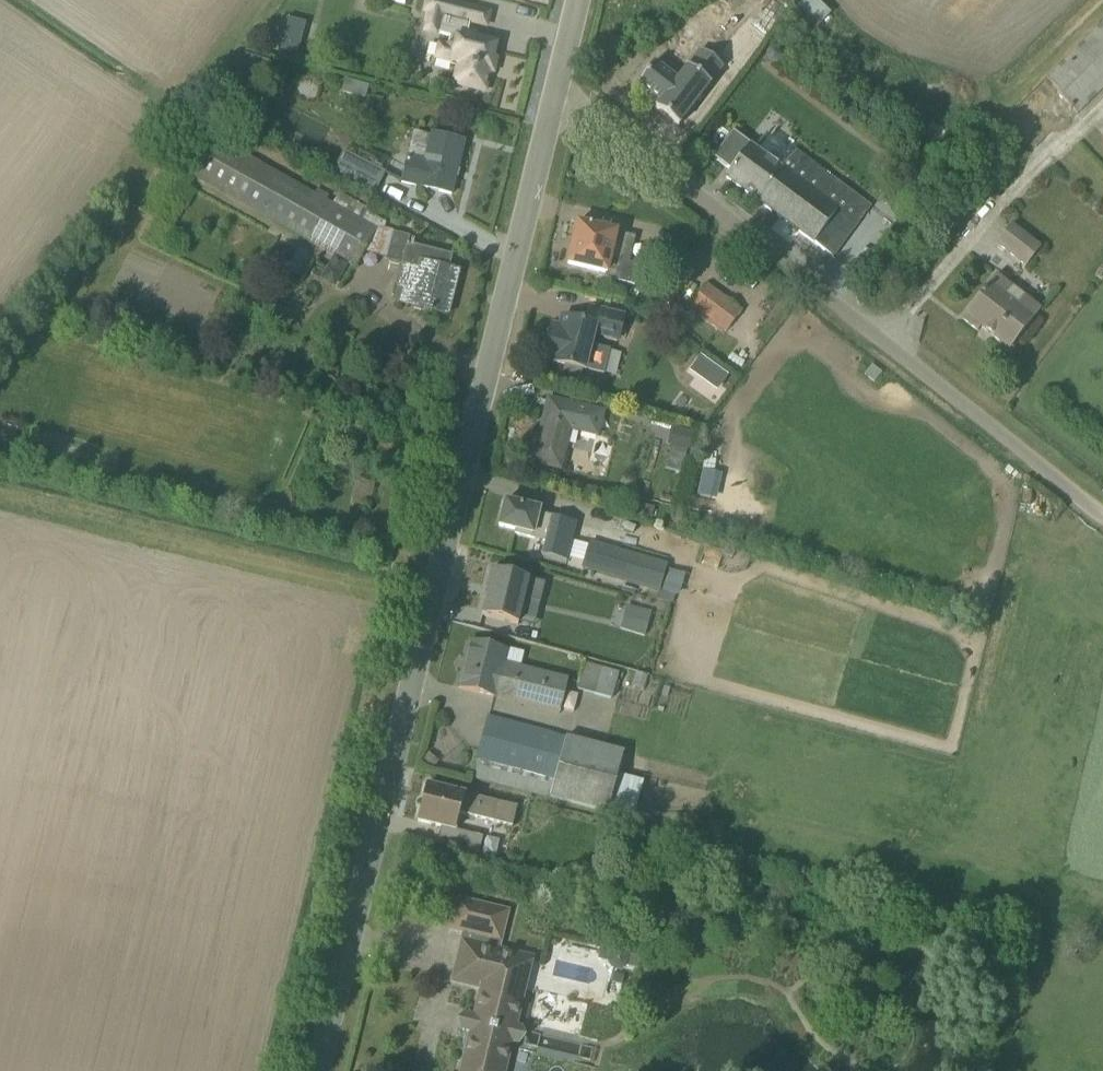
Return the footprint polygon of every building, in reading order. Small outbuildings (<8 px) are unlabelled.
[(430,0),(424,0),(420,15),(426,17),(421,35),(436,39),(429,63),(453,69),(449,85),(482,94),(494,47),(473,42),(477,28),(488,31),(492,16),(430,0)] [(721,42),(778,2),(776,0),(730,0),(704,18),(721,42)] [(800,6),(820,27),(833,14),(820,0),(806,0),(800,6)] [(298,56),(305,26),(287,21),(279,51),(298,56)] [(1054,77),(1087,111),(1102,96),(1102,29),(1054,77)] [(677,128),(706,87),(682,70),(677,77),(654,62),(635,88),(658,104),(653,111),(677,128)] [(347,80),(344,92),(367,97),(370,86),(347,80)] [(411,238),(382,231),(387,224),(337,196),(332,205),(203,134),(182,172),(165,162),(137,212),(168,229),(193,183),(331,259),(318,282),(334,292),(348,268),(353,271),(361,258),(401,267),(392,304),(446,317),(456,274),(449,272),(452,259),(408,248),(411,238)] [(402,186),(451,197),(463,144),(429,136),(429,138),(414,134),(402,186)] [(758,153),(731,135),(712,160),(729,173),(724,181),(831,260),(869,210),(793,152),(789,156),(768,140),(758,153)] [(334,169),(331,174),(373,197),(384,175),(341,152),(340,154),(325,146),(317,160),(334,169)] [(1014,217),(994,242),(1024,267),(1044,242),(1014,217)] [(634,239),(576,226),(567,267),(608,277),(607,283),(640,290),(644,270),(628,267),(634,239)] [(991,272),(960,311),(1009,349),(1039,310),(991,272)] [(705,286),(688,310),(725,336),(742,312),(705,286)] [(583,326),(560,320),(553,346),(548,345),(544,364),(602,378),(608,352),(592,348),(595,340),(617,346),(624,318),(587,309),(583,326)] [(727,379),(708,365),(700,376),(719,390),(727,379)] [(546,402),(531,466),(561,473),(570,435),(598,441),(604,416),(546,402)] [(692,435),(670,429),(666,447),(688,453),(692,435)] [(505,504),(498,530),(513,534),(513,536),(544,545),(541,556),(566,563),(577,526),(538,515),(539,513),(505,504)] [(588,544),(580,572),(658,594),(664,567),(588,544)] [(542,586),(490,573),(483,600),(484,601),(480,619),(513,627),(519,604),(536,608),(542,586)] [(457,691),(558,717),(568,681),(520,669),(523,655),(507,651),(506,654),(469,645),(457,691)] [(586,669),(579,694),(585,697),(614,704),(620,678),(586,669)] [(487,718),(470,779),(632,822),(642,784),(617,777),(623,754),(602,748),(487,718)] [(516,809),(426,787),(417,825),(440,830),(435,848),(477,859),(482,839),(455,832),(460,816),(511,829),(516,809)] [(477,992),(458,1070),(509,1070),(536,962),(498,953),(508,913),(456,901),(448,931),(464,934),(451,986),(477,992)]
